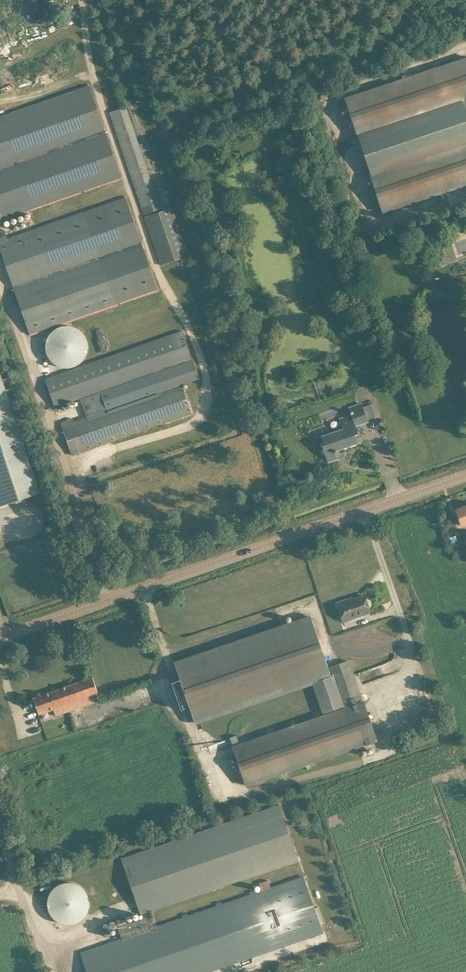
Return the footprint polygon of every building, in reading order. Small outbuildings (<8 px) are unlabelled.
[(440,193),(465,185),(465,58),(460,60),(344,99),(357,137),(369,175),(381,213),(384,212),(386,220),(401,216),(398,207),(440,193)] [(0,115),(0,217),(123,179),(94,86),(0,115)] [(159,293),(132,198),(6,234),(5,228),(0,230),(0,235),(28,331),(159,293)] [(189,256),(172,208),(167,210),(145,217),(161,265),(189,256)] [(431,243),(432,244),(437,259),(448,255),(443,239),(431,243)] [(43,353),(76,370),(94,337),(61,320),(43,353)] [(187,333),(46,373),(55,406),(81,398),(86,416),(73,420),(72,418),(62,421),(71,451),(193,416),(184,383),(200,379),(187,333)] [(355,426),(368,421),(361,403),(348,408),(351,415),(339,419),(343,429),(321,437),(315,439),(318,449),(323,447),(324,452),(328,462),(337,459),(335,452),(337,452),(337,450),(357,443),(355,434),(358,433),(355,426)] [(456,509),(461,525),(465,523),(465,506),(456,509)] [(348,603),(347,600),(337,603),(342,617),(350,615),(351,619),(370,612),(365,595),(353,599),(354,601),(348,603)] [(185,660),(174,663),(180,680),(172,683),(181,708),(189,706),(195,722),(312,682),(323,713),(342,706),(332,676),(331,676),(311,617),(194,656),(192,652),(183,656),(185,660)] [(231,737),(234,747),(248,787),(377,742),(363,701),(363,702),(349,661),(329,668),(332,676),(342,706),(343,709),(240,745),(236,735),(231,737)] [(33,698),(39,714),(53,709),(56,716),(100,700),(96,686),(92,677),(33,698)] [(143,917),(118,926),(119,929),(122,938),(80,953),(87,971),(207,971),(323,932),(304,876),(270,888),(268,879),(259,882),(262,891),(256,893),(255,890),(250,892),(251,894),(222,904),(221,901),(216,903),(217,906),(188,916),(187,913),(182,915),(183,917),(155,927),(149,911),(299,860),(280,804),(122,858),(141,914),(142,914),(143,917)] [(87,881),(50,885),(54,923),(90,920),(87,881)]
